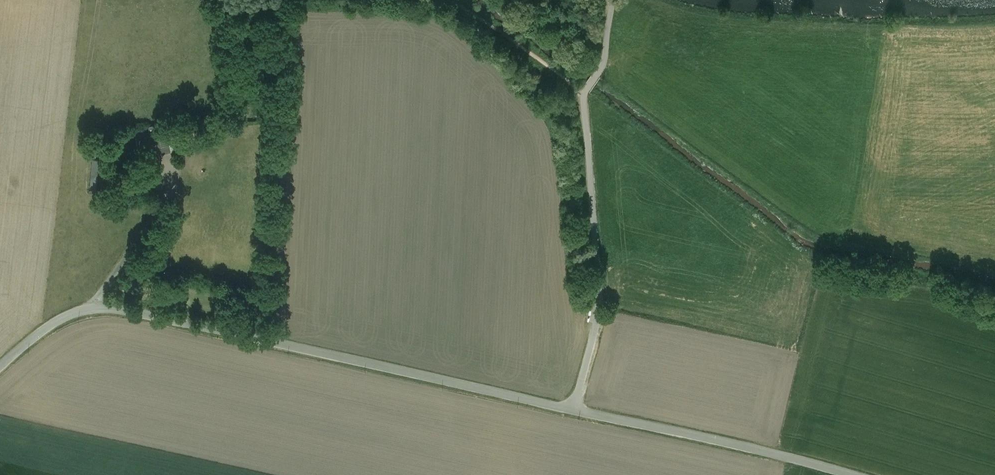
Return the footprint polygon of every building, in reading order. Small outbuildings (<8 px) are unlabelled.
[(164,144),(153,145),(155,154),(165,152),(164,144)] [(92,158),(92,185),(100,185),(101,159),(92,158)]
